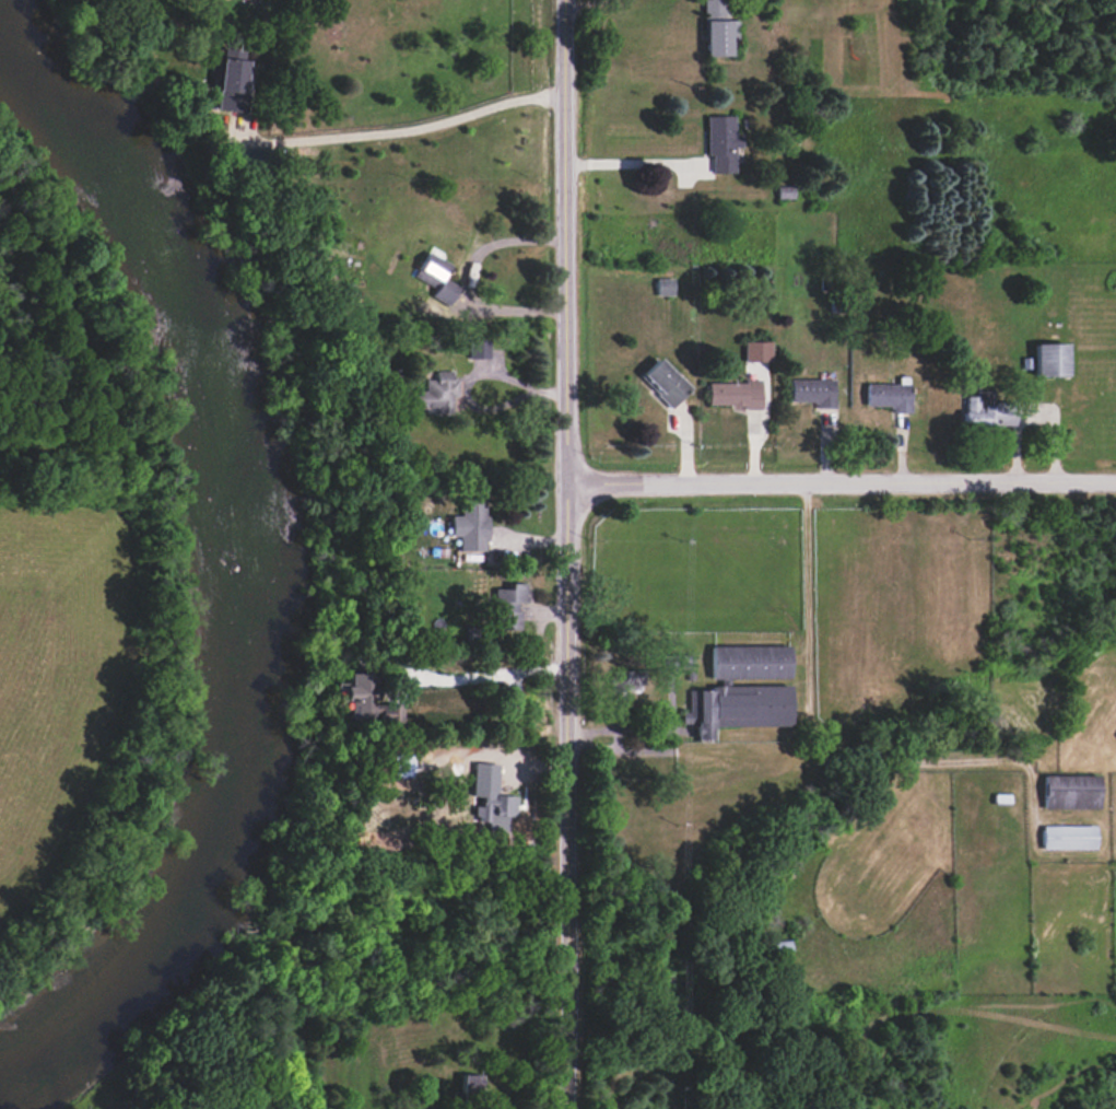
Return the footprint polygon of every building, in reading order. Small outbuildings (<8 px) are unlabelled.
[(730,46),(737,46),(737,20),(725,20),(724,0),(703,0),(704,56),(730,56),(730,46)] [(217,109),(244,112),(249,59),(243,59),(244,50),(223,48),(217,109)] [(735,172),(735,161),(742,161),(742,134),(734,134),(734,115),(705,116),(706,155),(711,155),(711,173),(735,172)] [(793,186),(777,186),(777,199),(794,198),(793,186)] [(436,288),(431,296),(449,305),(459,286),(443,279),(451,264),(427,251),(414,276),(436,288)] [(674,295),(673,278),(656,278),(656,295),(674,295)] [(489,357),(488,338),(468,339),(469,358),(489,357)] [(771,341),(744,341),(745,362),(771,361),(771,341)] [(1035,344),(1035,376),(1068,376),(1068,343),(1035,344)] [(672,407),(691,388),(658,357),(639,376),(672,407)] [(454,414),(454,370),(436,371),(436,379),(425,379),(425,390),(416,390),(416,408),(426,408),(427,414),(454,414)] [(834,379),(790,379),(790,402),(814,402),(814,408),(833,408),(834,379)] [(708,406),(761,407),(761,382),(708,381),(708,406)] [(891,406),(891,412),(910,413),(911,384),(866,383),(865,405),(891,406)] [(1012,425),(1012,407),(990,407),(990,391),(974,391),(974,396),(964,396),(964,425),(1012,425)] [(459,551),(487,550),(486,498),(461,498),(461,515),(451,515),(451,536),(459,536),(459,551)] [(519,630),(520,602),(525,602),(525,583),(509,583),(509,589),(495,588),(493,629),(519,630)] [(790,678),(789,645),(711,646),(711,679),(790,678)] [(612,671),(613,692),(639,691),(638,670),(612,671)] [(348,718),(373,718),(373,700),(377,700),(377,672),(348,673),(348,686),(342,686),(342,701),(348,701),(348,718)] [(790,685),(711,686),(711,689),(689,690),(689,712),(683,712),(683,722),(695,722),(695,739),(713,739),(713,726),(791,725),(790,685)] [(404,703),(381,703),(381,723),(404,723),(404,703)] [(1100,775),(1044,775),(1044,808),(1099,809),(1100,775)] [(515,795),(481,794),(480,824),(506,825),(506,817),(515,817),(515,795)] [(1095,825),(1042,825),(1042,848),(1095,849),(1095,825)] [(461,1092),(481,1093),(481,1075),(461,1074),(461,1092)]
